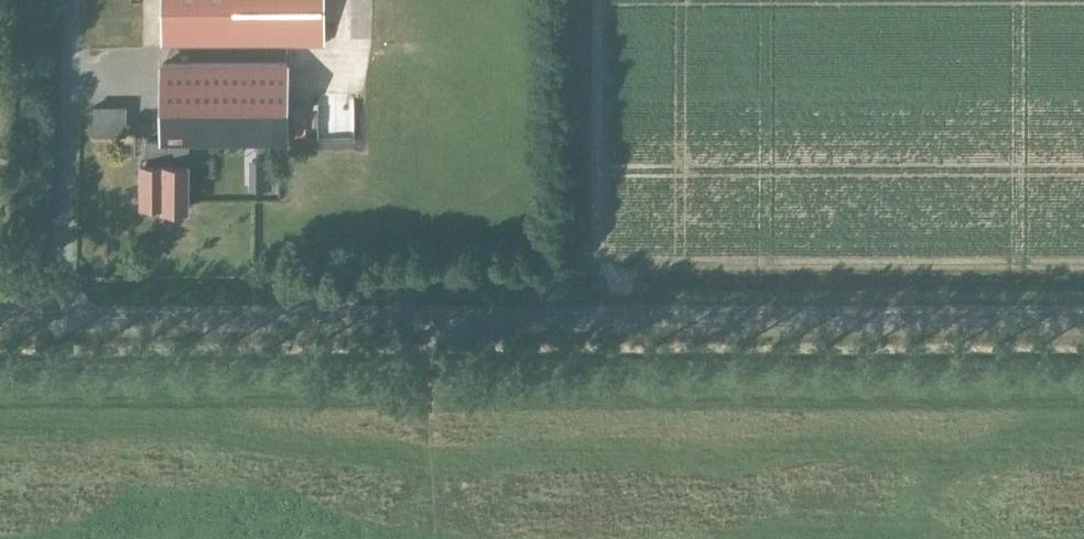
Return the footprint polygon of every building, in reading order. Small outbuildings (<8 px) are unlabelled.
[(161,43),(324,43),(324,0),(161,0),(161,43)] [(187,161),(187,139),(287,139),(287,62),(161,63),(162,136),(162,140),(167,139),(167,161),(187,161)] [(335,91),(336,114),(365,112),(364,89),(335,91)] [(188,161),(187,161),(167,161),(167,139),(162,140),(162,136),(147,136),(148,158),(141,158),(141,199),(163,199),(163,207),(189,206),(188,161)]
